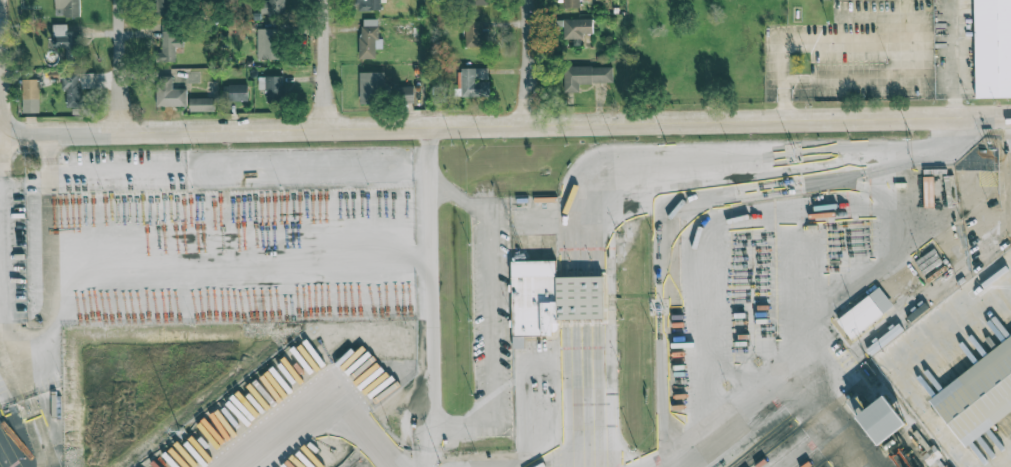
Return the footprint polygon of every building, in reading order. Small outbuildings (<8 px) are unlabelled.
[(78,0),(55,0),(55,16),(79,16),(78,0)] [(152,15),(171,16),(171,0),(152,0),(152,15)] [(284,0),(269,0),(270,1),(261,1),(261,15),(284,14),(284,0)] [(381,0),(356,0),(356,10),(381,10),(381,0)] [(980,9),(980,0),(1010,0),(1010,100),(977,101),(975,25),(963,25),(964,9),(980,9)] [(361,58),(376,58),(376,49),(380,49),(380,19),(360,19),(361,58)] [(563,39),(583,39),(583,34),(592,34),(592,19),(563,19),(563,39)] [(465,21),(466,47),(483,46),(482,20),(465,21)] [(53,25),(54,49),(66,48),(66,52),(79,52),(78,31),(67,32),(67,24),(53,25)] [(257,29),(258,60),(280,59),(279,28),(257,29)] [(156,62),(175,62),(175,48),(183,48),(184,32),(162,31),(161,53),(156,53),(156,62)] [(613,67),(564,66),(563,92),(579,93),(579,83),(612,83),(613,67)] [(489,97),(489,68),(462,68),(461,97),(489,97)] [(359,72),(360,103),(384,102),(384,72),(359,72)] [(95,88),(95,73),(61,73),(61,89),(66,89),(66,107),(82,108),(82,88),(95,88)] [(172,76),(158,76),(159,101),(187,101),(186,88),(173,89),(172,76)] [(259,91),(267,90),(267,103),(284,102),(283,76),(258,77),(259,91)] [(39,80),(23,79),(22,113),(39,113),(39,80)] [(248,84),(228,85),(228,101),(248,101),(248,84)] [(444,86),(433,87),(433,98),(445,97),(444,86)] [(191,112),(215,111),(215,98),(191,98),(191,112)] [(604,277),(556,277),(556,261),(512,261),(512,336),(552,336),(552,320),(604,320),(604,277)] [(841,318),(884,287),(898,305),(855,337),(841,318)] [(513,348),(524,348),(524,337),(513,337),(513,348)] [(962,376),(1010,339),(1010,414),(1000,423),(996,418),(965,441),(939,405),(968,382),(962,376)] [(864,415),(892,392),(913,422),(886,442),(864,415)] [(942,458),(949,466),(943,466),(939,461),(933,465),(924,454),(930,450),(918,433),(922,430),(934,447),(938,444),(946,455),(942,458)]
